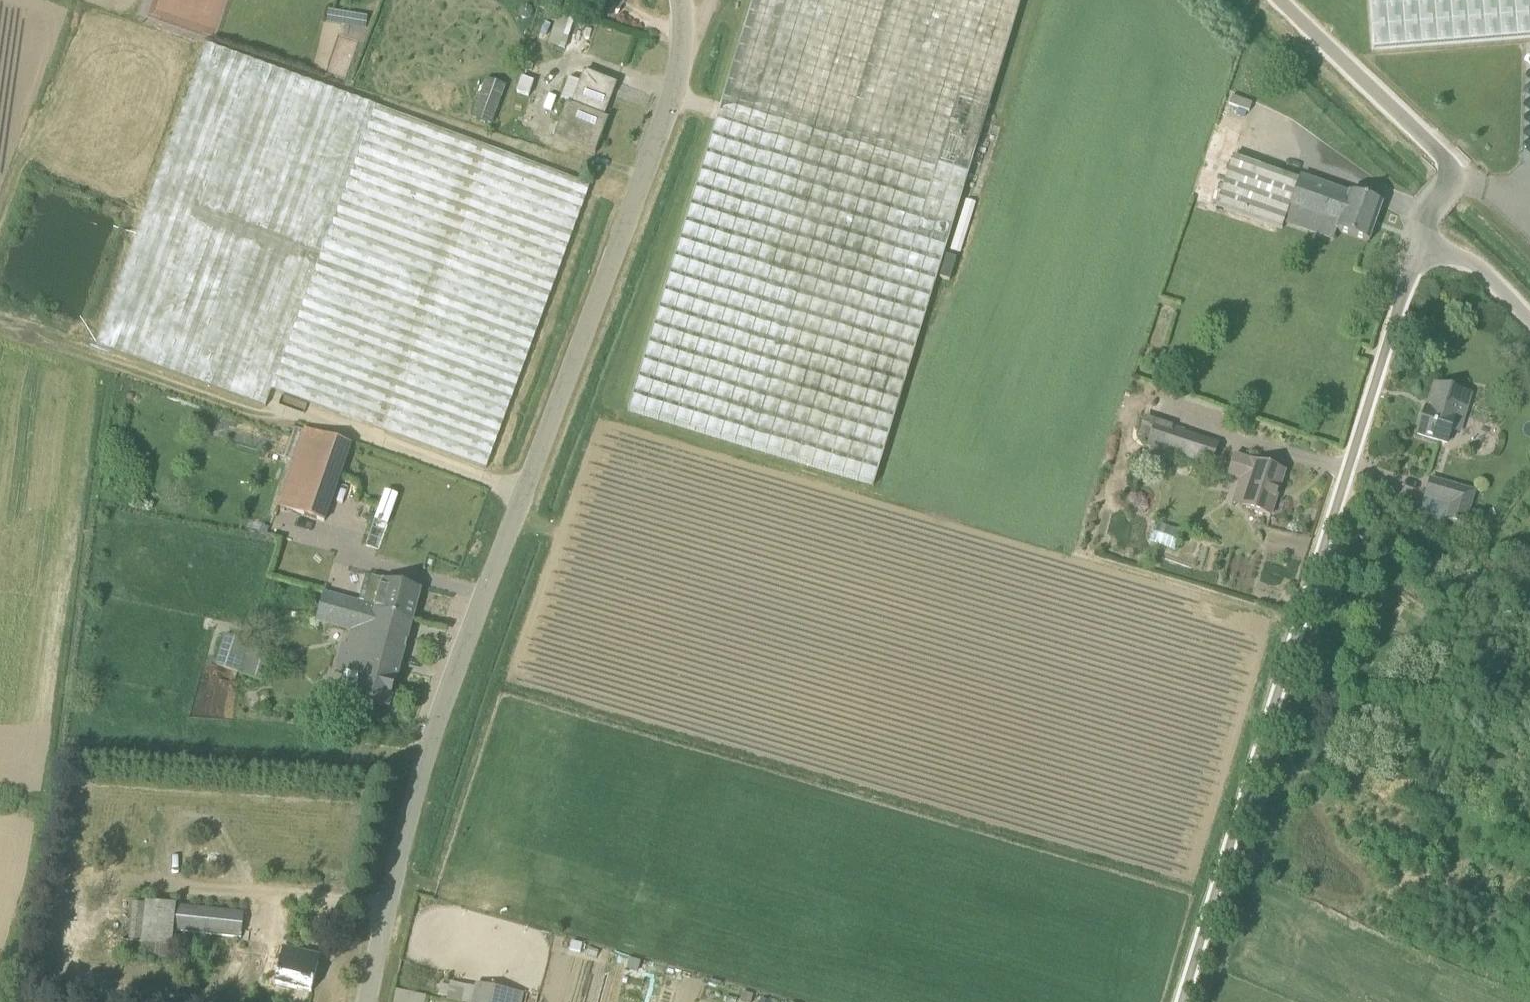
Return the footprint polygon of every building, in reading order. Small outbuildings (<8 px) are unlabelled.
[(628,411),(874,485),(1022,0),(753,0),(628,411)] [(1529,38),(1529,0),(1369,0),(1373,50),(1529,38)] [(583,16),(558,8),(547,44),(570,51),(583,16)] [(486,469),(590,185),(508,155),(212,46),(207,44),(205,48),(146,209),(96,345),(266,407),(272,390),(486,469)] [(561,101),(567,104),(554,138),(595,154),(608,119),(604,117),(616,84),(585,72),(580,84),(569,79),(561,101)] [(503,86),(486,79),(472,117),(489,123),(503,86)] [(1283,227),(1288,214),(1299,180),(1233,157),(1217,206),(1283,227)] [(1288,214),(1337,231),(1369,242),(1383,204),(1350,193),(1349,196),(1299,179),(1299,180),(1288,214)] [(1426,408),(1418,434),(1447,443),(1455,419),(1463,421),(1471,395),(1438,384),(1430,410),(1426,408)] [(1211,466),(1218,443),(1170,428),(1162,450),(1211,466)] [(305,430),(294,461),(278,505),(324,522),(351,445),(305,430)] [(1270,516),(1284,472),(1234,456),(1228,475),(1250,481),(1242,507),(1270,516)] [(1447,520),(1466,526),(1474,501),(1457,496),(1459,488),(1430,479),(1425,496),(1452,504),(1447,520)] [(334,591),(350,594),(354,576),(337,573),(334,591)] [(355,700),(389,709),(420,590),(366,575),(362,593),(377,597),(374,607),(359,603),(323,593),(316,621),(352,631),(348,645),(343,643),(336,669),(345,671),(339,695),(355,699),(355,700)] [(225,634),(214,664),(256,677),(266,646),(225,634)] [(172,930),(241,937),(244,914),(174,906),(172,930)] [(304,953),(283,948),(275,984),(311,993),(318,963),(302,959),(304,953)] [(522,994),(478,985),(475,1001),(520,1001),(522,994)] [(427,994),(397,987),(394,1001),(425,1001),(427,994)]
